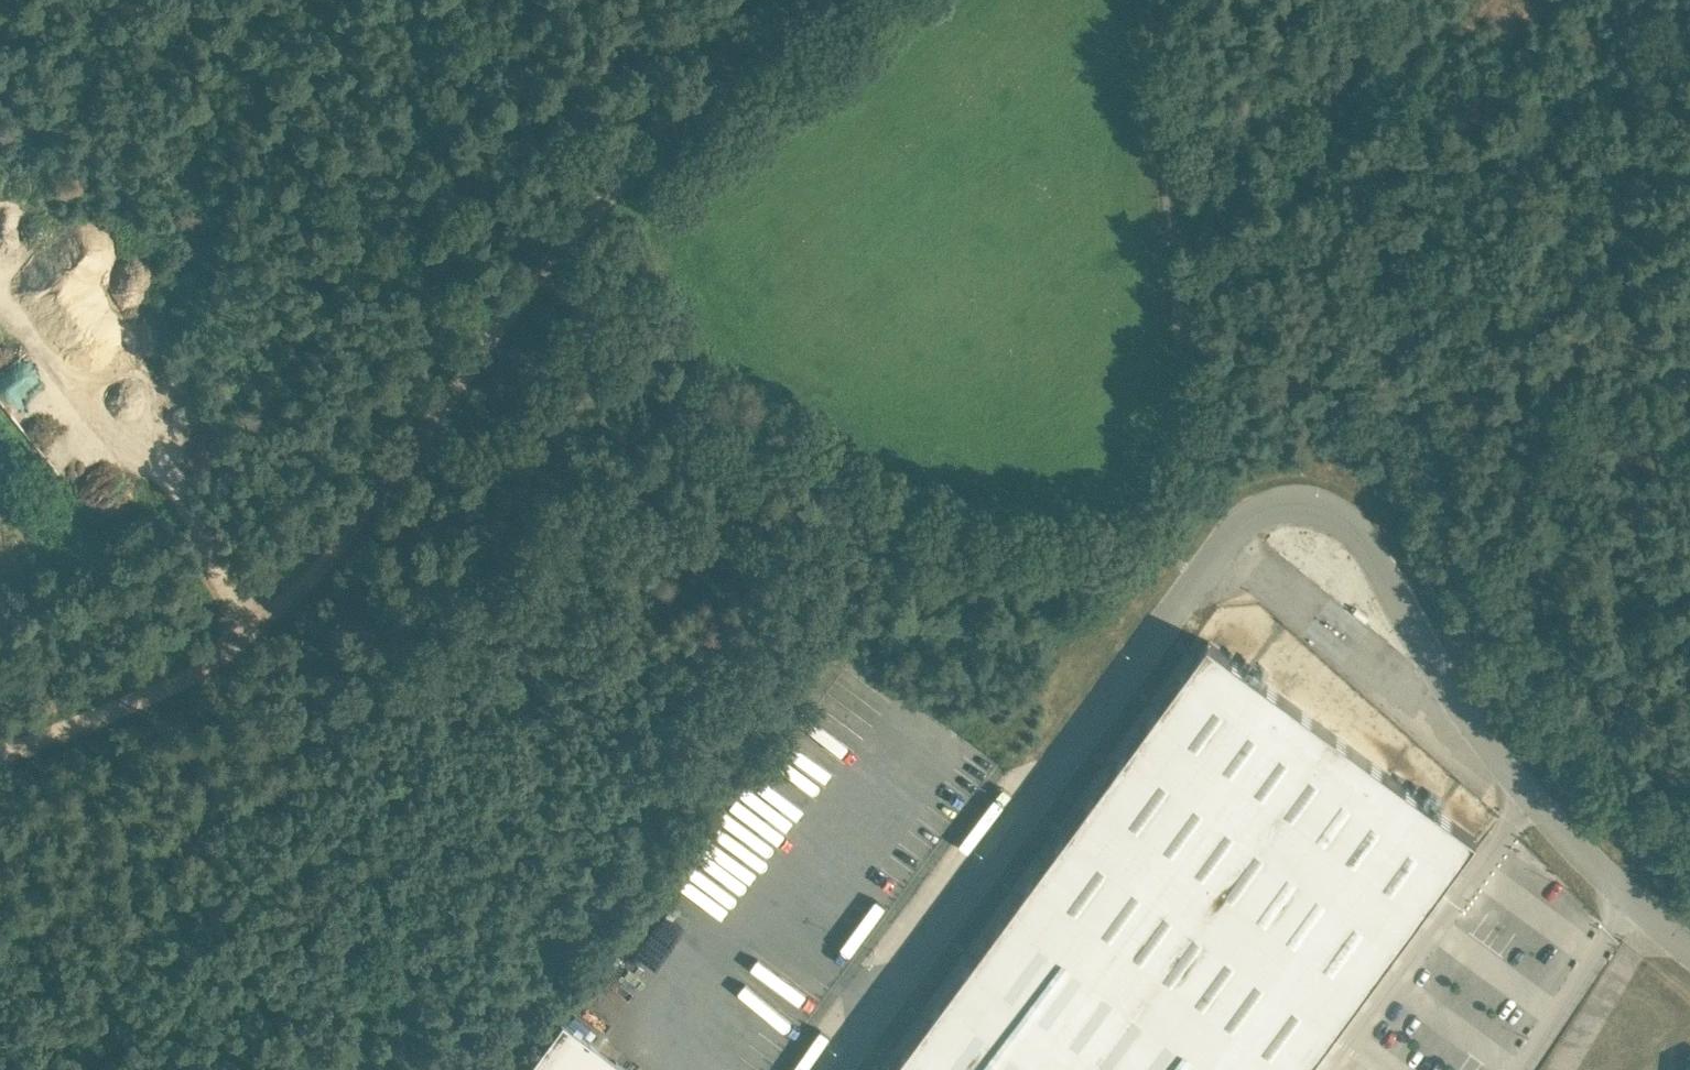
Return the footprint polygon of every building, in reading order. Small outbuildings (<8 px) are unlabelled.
[(1478,837),(1210,639),(892,1069),(1306,1069),(1478,837)] [(560,1019),(522,1069),(630,1069),(560,1019)]
